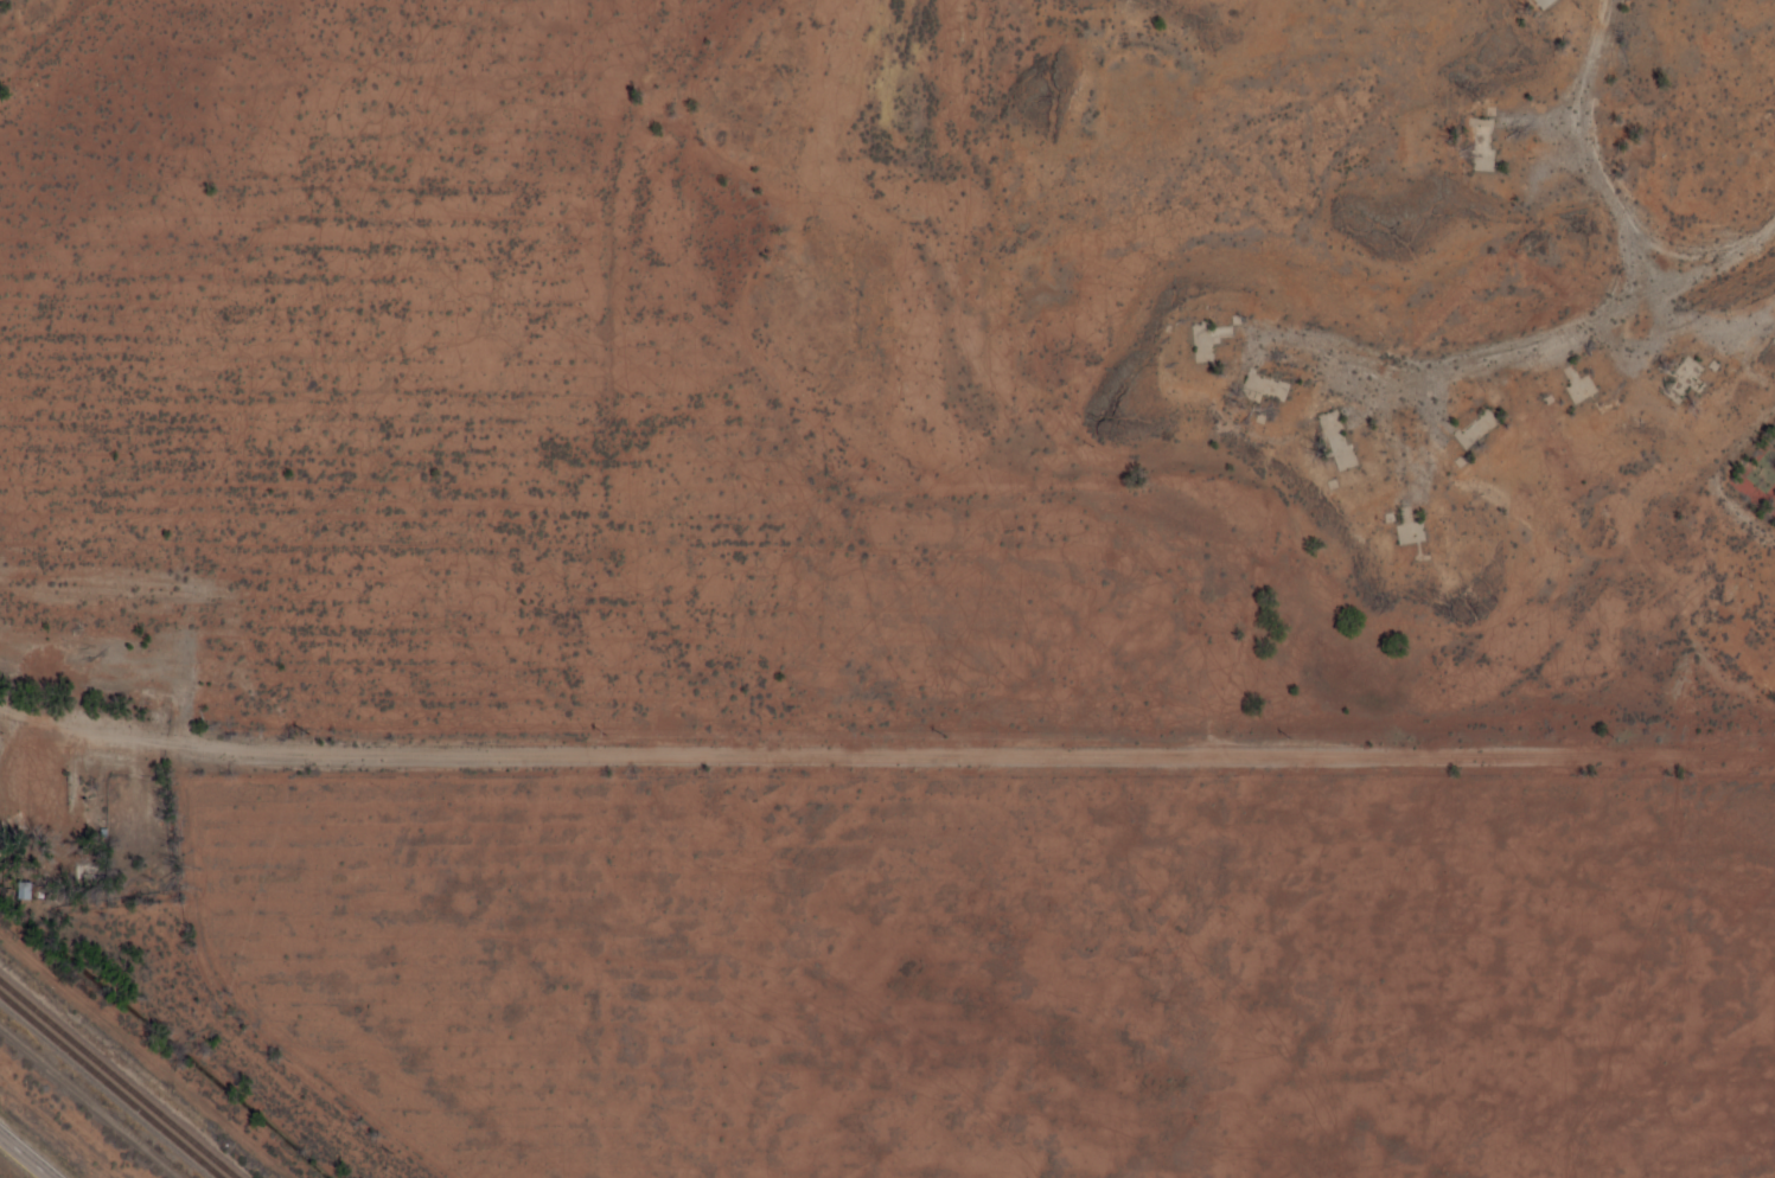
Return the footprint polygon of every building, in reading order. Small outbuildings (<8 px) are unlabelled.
[(16,901),(29,901),(29,883),(16,883),(16,901)]
